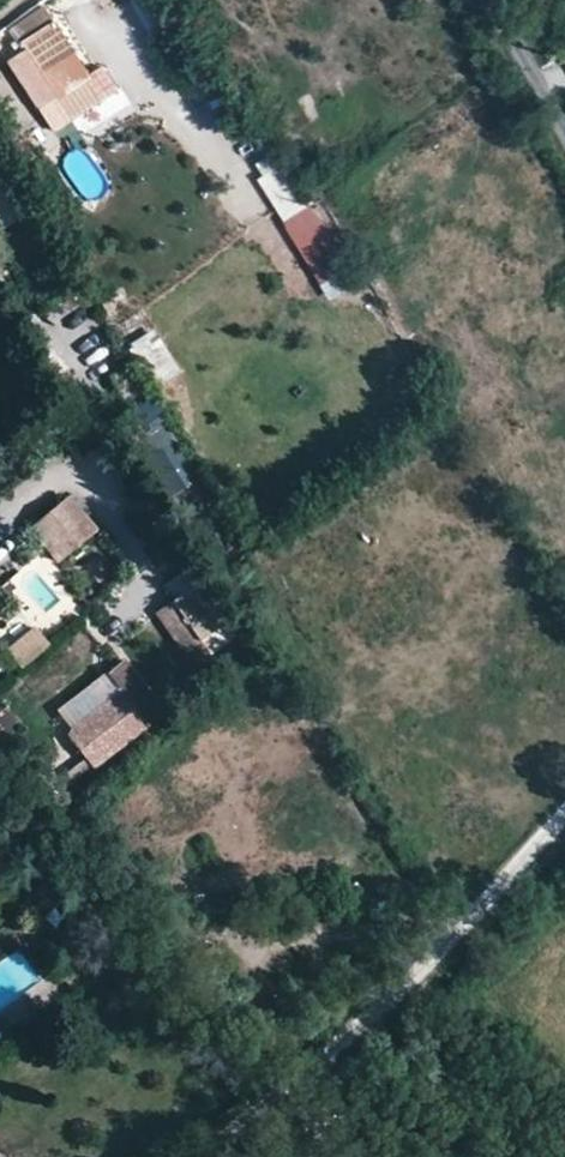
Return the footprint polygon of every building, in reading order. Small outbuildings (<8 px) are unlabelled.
[(89,78),(43,6),(10,27),(25,52),(56,99),(89,78)] [(101,69),(89,78),(56,99),(25,52),(8,63),(54,133),(117,93),(101,69)] [(251,168),(333,300),(366,279),(325,213),(319,217),(278,151),(251,168)] [(0,186),(0,230),(19,221),(1,185),(0,186)] [(133,341),(148,385),(176,375),(161,331),(133,341)] [(96,531),(67,497),(29,528),(58,563),(96,531)] [(198,580),(168,601),(197,640),(226,619),(198,580)] [(153,612),(182,651),(197,640),(168,601),(153,612)] [(21,668),(48,646),(34,629),(7,651),(21,668)] [(217,634),(203,643),(214,662),(229,653),(217,634)] [(103,673),(117,692),(67,729),(65,736),(81,758),(88,766),(142,726),(143,727),(160,714),(119,660),(103,673)] [(62,786),(88,766),(81,758),(56,777),(62,786)]
